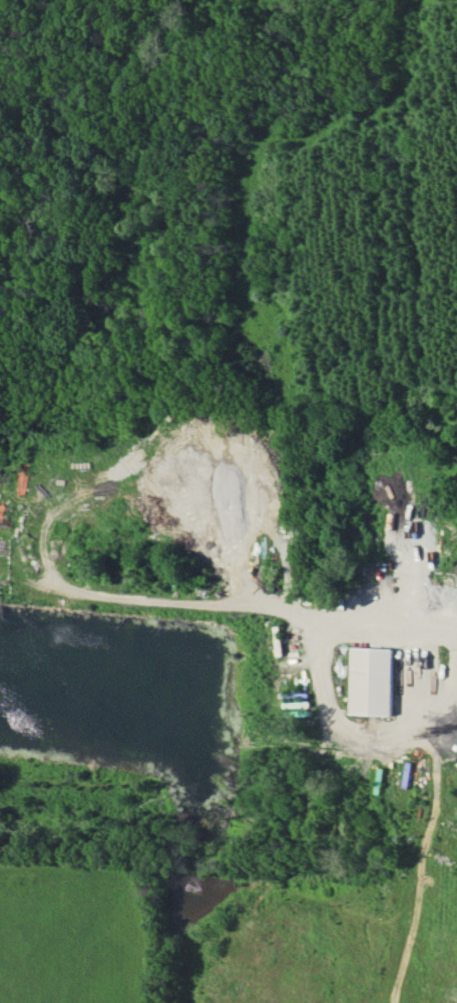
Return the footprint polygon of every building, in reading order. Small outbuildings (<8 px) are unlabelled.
[(394,648),(353,647),(351,714),(392,715),(394,648)]
